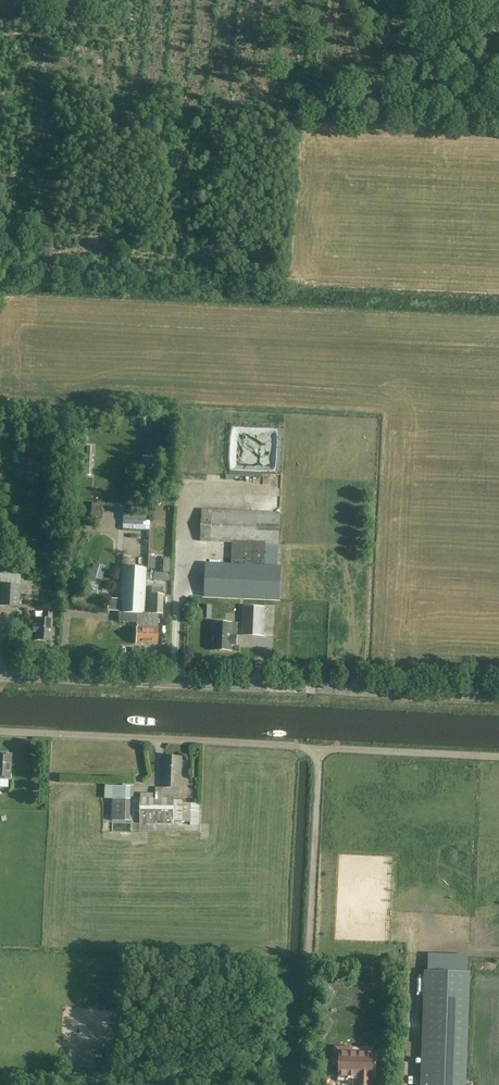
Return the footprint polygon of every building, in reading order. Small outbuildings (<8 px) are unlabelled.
[(279,513),(203,510),(202,541),(232,542),(231,565),(205,564),(204,597),(275,600),(280,600),(282,565),(277,565),(277,566),(265,566),(265,544),(278,545),(279,513)] [(125,521),(124,529),(150,530),(150,522),(125,521)] [(147,620),(147,613),(144,613),(146,568),(121,567),(119,613),(137,614),(136,628),(135,644),(147,645),(147,620)] [(0,584),(0,585),(0,606),(18,607),(20,575),(0,574),(0,584)] [(156,584),(156,583),(162,583),(162,574),(150,574),(150,584),(156,584)] [(149,613),(147,613),(147,620),(147,645),(157,645),(157,628),(158,614),(162,614),(163,595),(150,594),(149,613)] [(243,607),(242,635),(264,636),(265,608),(243,607)] [(35,640),(51,641),(52,620),(51,620),(52,611),(44,611),(43,619),(36,619),(35,640)] [(237,637),(233,637),(233,623),(214,623),(213,651),(232,652),(232,646),(237,646),(237,637)] [(11,754),(0,754),(0,780),(9,780),(11,754)] [(181,788),(182,757),(164,756),(162,787),(181,788)] [(132,787),(113,786),(112,821),(130,821),(132,787)] [(182,822),(191,822),(191,824),(199,824),(200,803),(183,803),(183,800),(174,800),(174,798),(163,798),(163,794),(141,793),(140,824),(173,824),(181,824),(182,822)] [(422,1084),(465,1084),(469,973),(426,971),(422,1084)] [(357,1084),(373,1084),(374,1078),(376,1078),(377,1053),(353,1052),(354,1047),(336,1046),(335,1064),(340,1064),(339,1077),(357,1078),(357,1084)] [(96,1071),(96,1062),(78,1062),(77,1071),(96,1071)]
